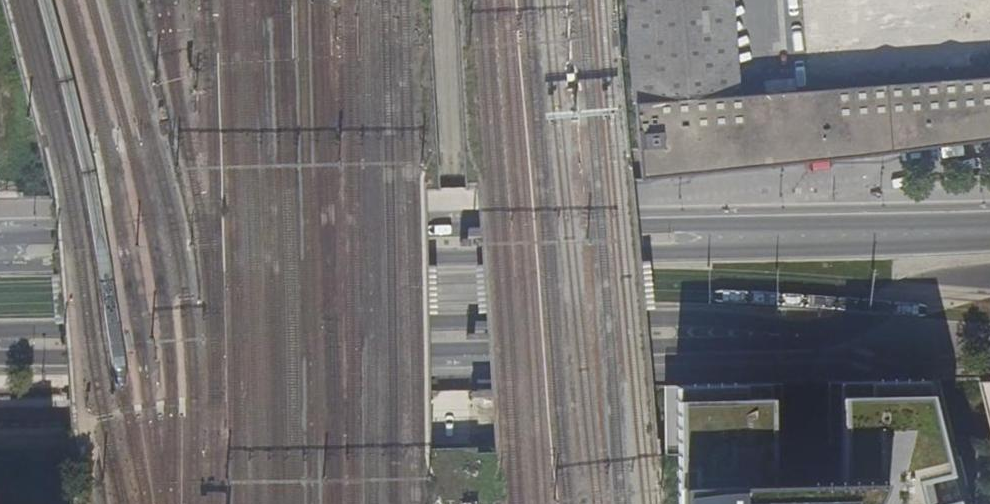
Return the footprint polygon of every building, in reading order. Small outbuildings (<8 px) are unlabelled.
[(635,105),(737,94),(730,0),(627,0),(635,105)] [(803,53),(861,50),(858,0),(800,0),(803,53)] [(956,37),(989,35),(989,0),(954,0),(956,37)] [(838,87),(737,94),(635,105),(641,180),(835,158),(989,139),(989,77),(838,87)] [(843,379),(844,480),(776,481),(773,382),(674,386),(687,503),(962,503),(931,380),(843,379)] [(978,381),(989,425),(989,381),(978,381)]
